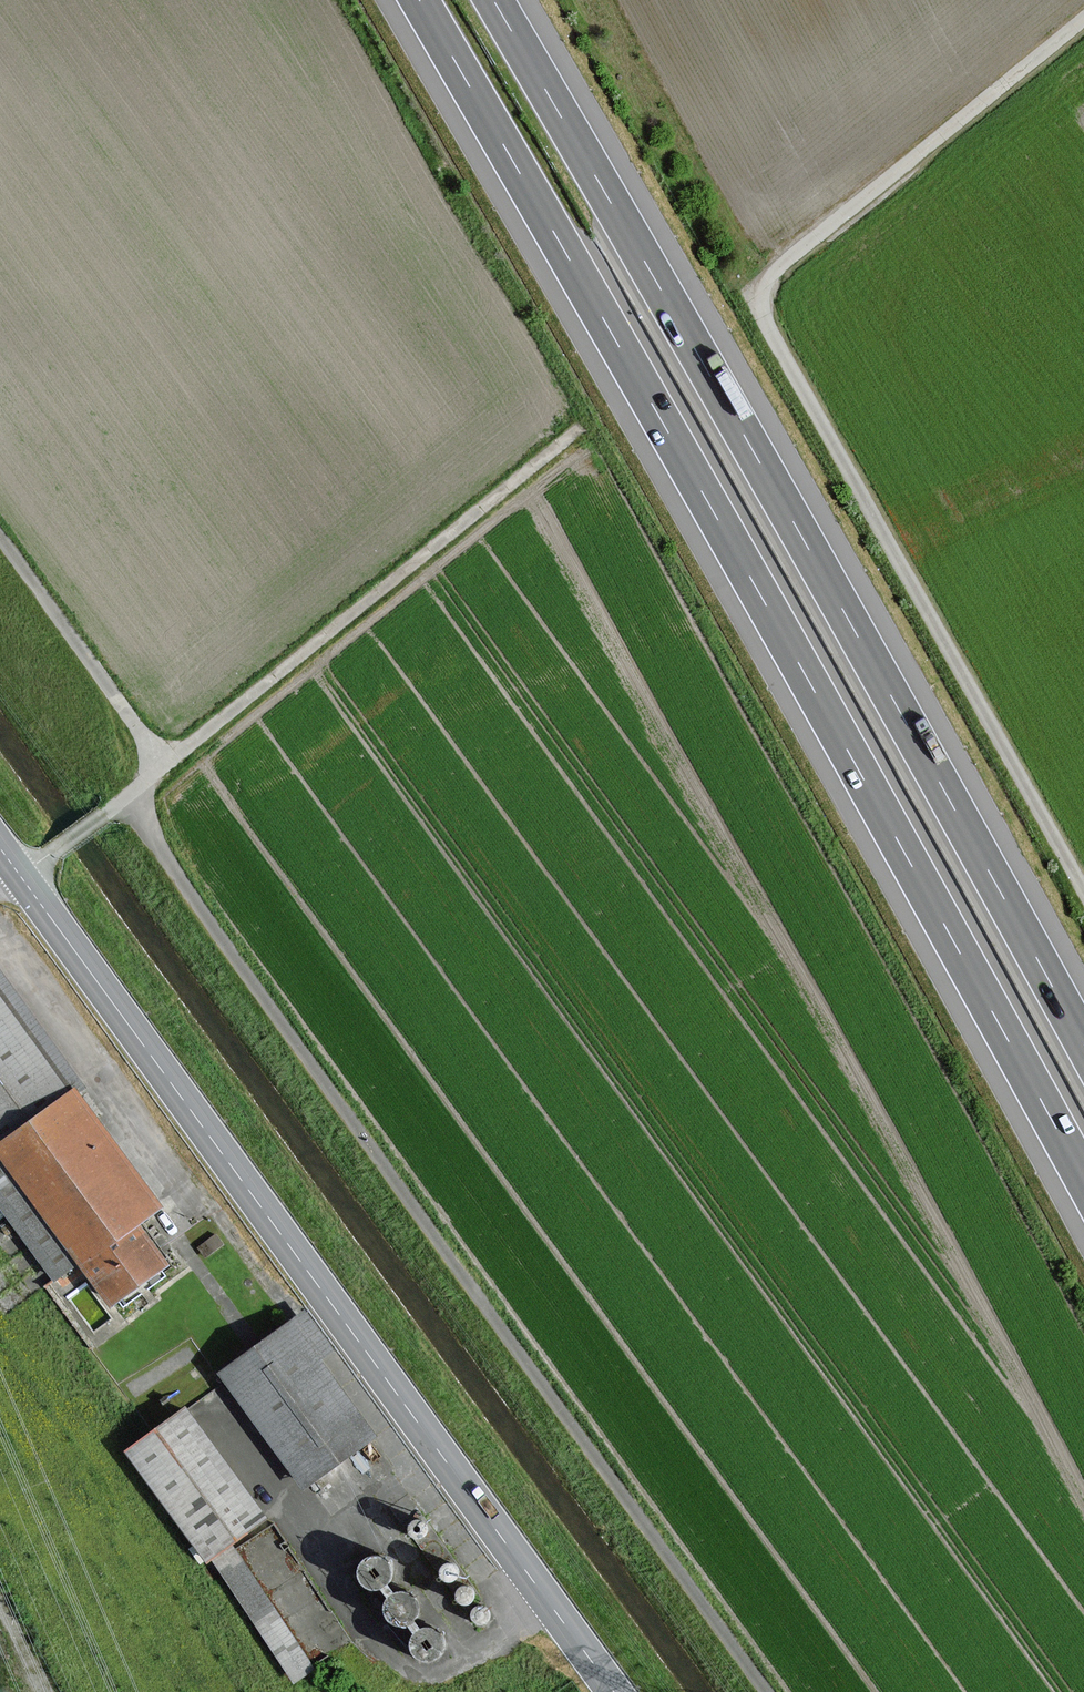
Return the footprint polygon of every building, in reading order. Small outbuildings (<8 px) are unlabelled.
[(9,1258),(0,1265),(0,1313),(2,1315),(52,1278),(83,1255),(115,1298),(164,1262),(149,1243),(155,1239),(140,1218),(160,1203),(75,1089),(81,1084),(0,975),(0,1246),(9,1258)] [(285,1317),(225,1363),(311,1477),(371,1429),(285,1317)] [(185,1403),(129,1443),(207,1549),(265,1510),(185,1403)] [(311,1665),(280,1615),(262,1627),(292,1676),(311,1665)]
